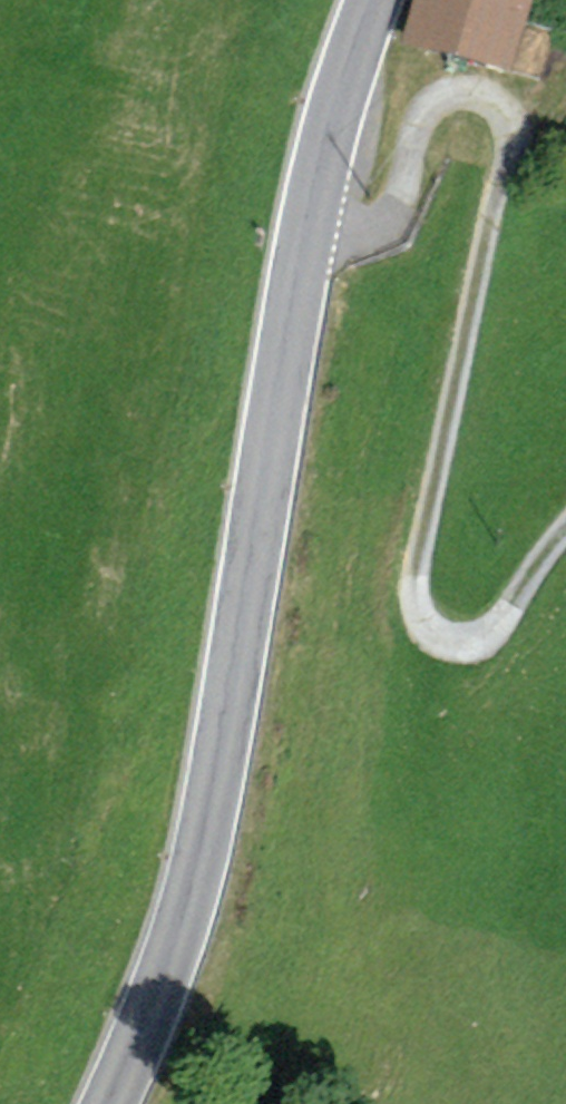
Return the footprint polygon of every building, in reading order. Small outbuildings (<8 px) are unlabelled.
[(415,45),(523,71),(541,0),(426,0),(415,45)]
